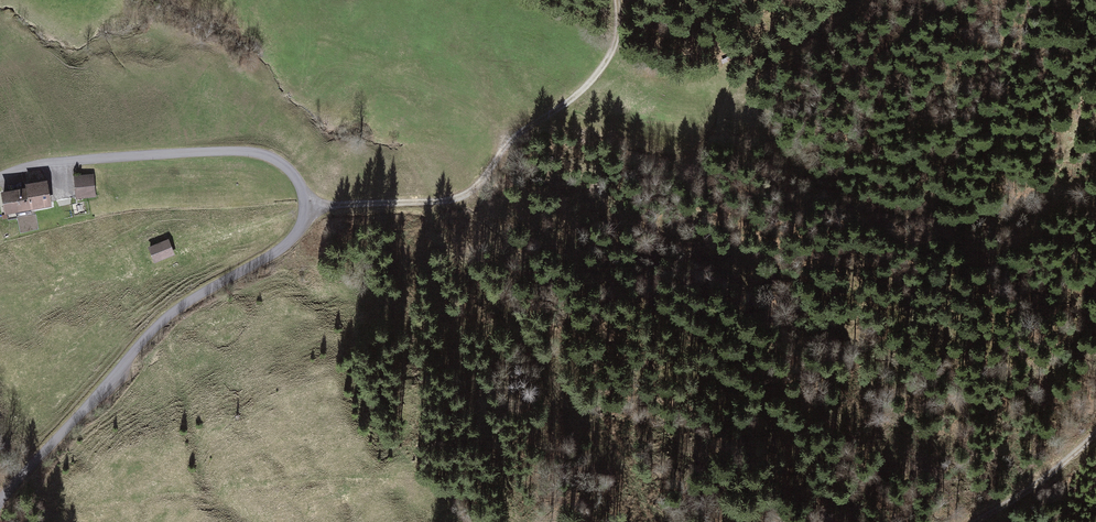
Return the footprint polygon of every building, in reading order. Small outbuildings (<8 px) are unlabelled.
[(73,177),(75,201),(96,199),(94,176),(73,177)] [(43,182),(0,190),(0,216),(48,207),(43,182)] [(147,249),(153,264),(174,256),(168,240),(147,249)]
